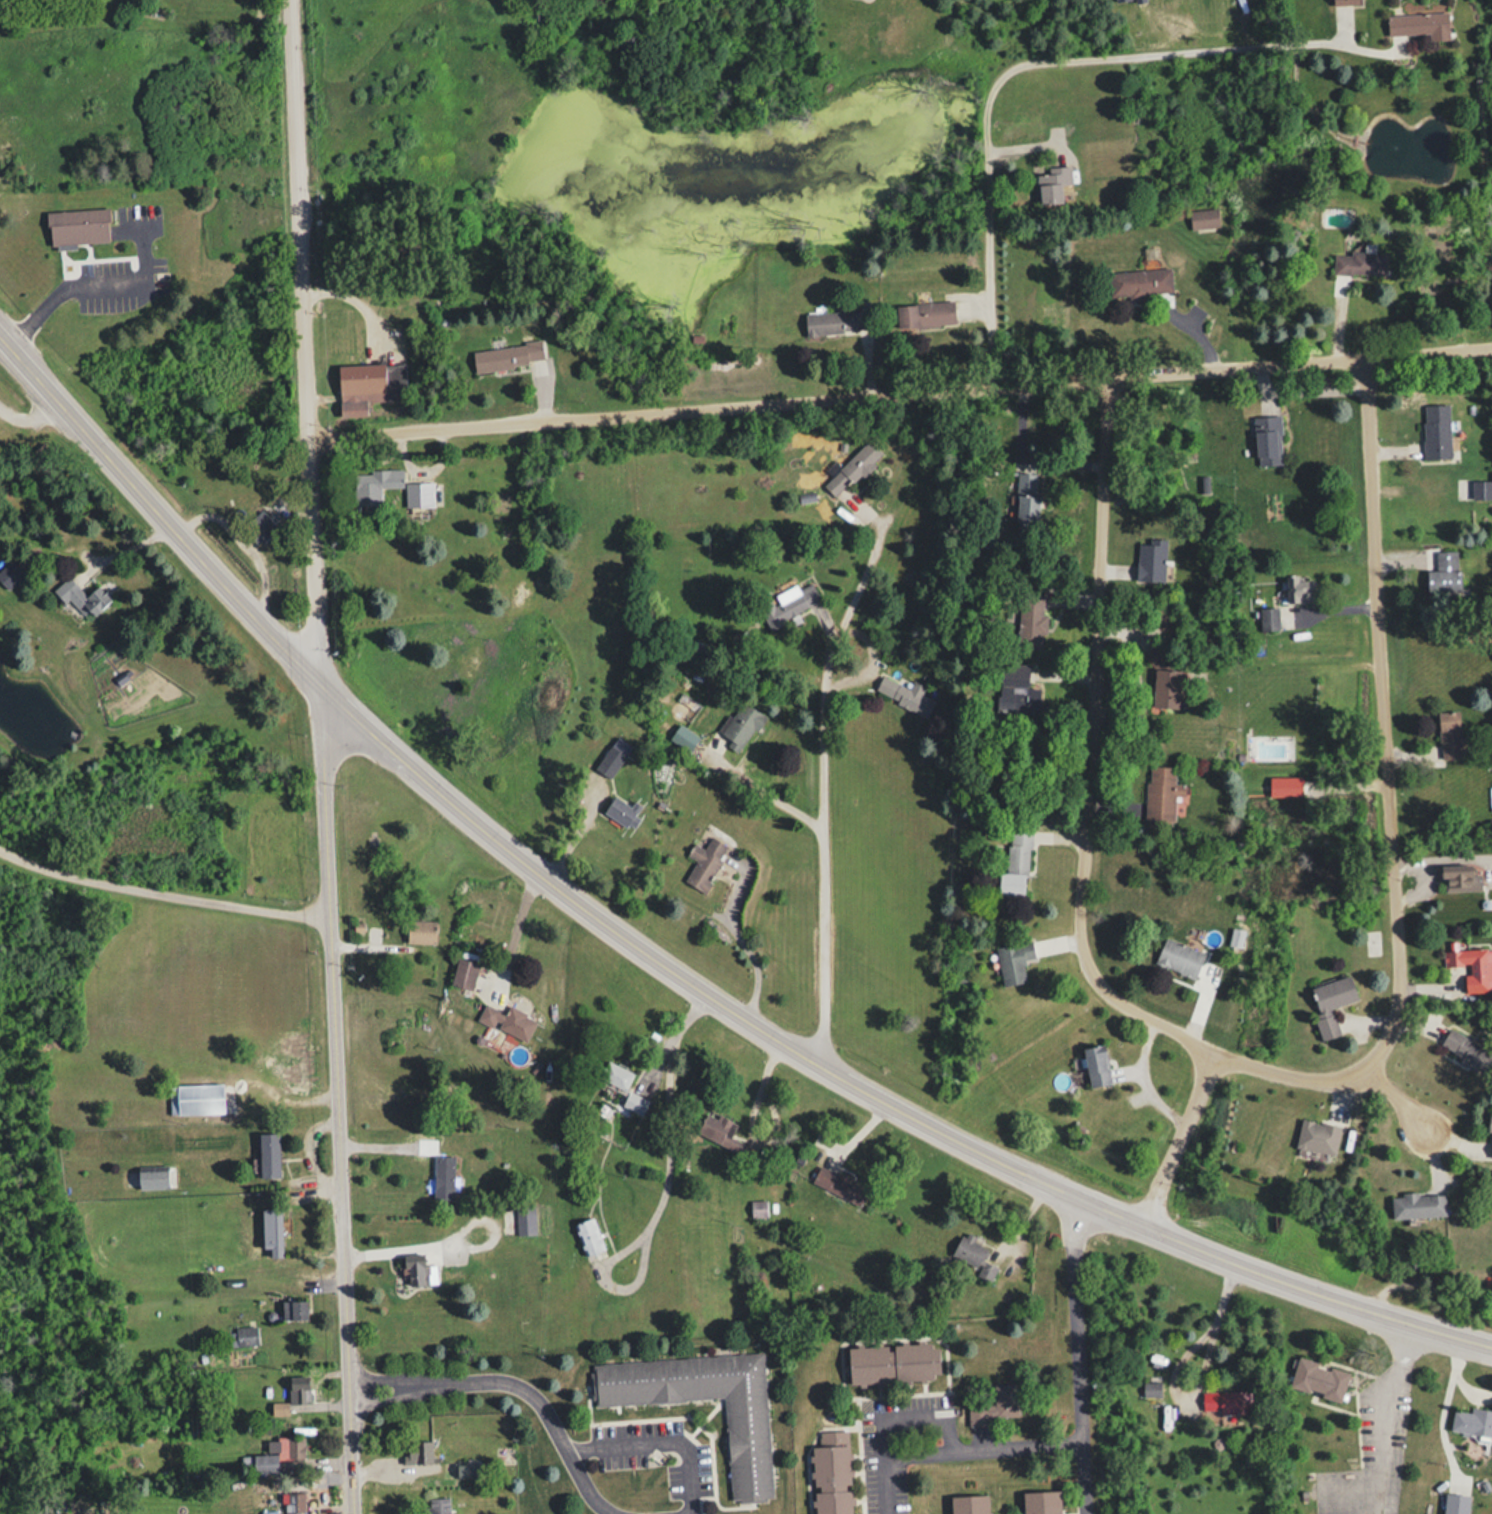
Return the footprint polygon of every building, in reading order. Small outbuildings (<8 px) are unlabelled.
[(1432,34),(1432,41),(1449,40),(1447,12),(1387,15),(1388,36),(1432,34)] [(1038,203),(1070,202),(1069,167),(1037,168),(1038,203)] [(1189,209),(1189,228),(1217,227),(1217,208),(1189,209)] [(108,209),(46,210),(47,244),(109,243),(108,209)] [(1334,251),(1333,273),(1384,275),(1385,253),(1334,251)] [(1172,293),(1171,268),(1112,271),(1113,296),(1172,293)] [(953,301),(896,305),(898,329),(955,325),(953,301)] [(805,313),(806,335),(865,332),(864,310),(805,313)] [(472,351),(475,372),(544,363),(541,342),(472,351)] [(405,364),(338,365),(339,415),(367,415),(367,401),(406,400),(405,364)] [(1449,404),(1422,405),(1423,458),(1449,458),(1449,404)] [(1254,463),(1280,462),(1280,415),(1254,416),(1254,463)] [(840,467),(834,461),(826,470),(832,476),(823,484),(837,499),(882,454),(868,440),(840,467)] [(354,506),(381,506),(381,489),(403,489),(403,470),(354,470),(354,506)] [(1016,526),(1036,527),(1037,473),(1017,473),(1016,526)] [(1473,498),(1491,498),(1491,481),(1473,481),(1473,498)] [(433,508),(433,483),(405,483),(405,508),(433,508)] [(277,526),(260,511),(247,525),(263,540),(277,526)] [(1164,583),(1166,540),(1152,539),(1151,543),(1138,543),(1135,581),(1164,583)] [(1458,551),(1426,551),(1427,593),(1458,593),(1458,551)] [(10,560),(0,569),(0,583),(7,590),(24,575),(10,560)] [(53,589),(78,619),(87,611),(92,616),(112,599),(99,584),(85,596),(69,576),(53,589)] [(1312,577),(1286,577),(1286,602),(1312,602),(1312,577)] [(820,601),(811,583),(798,589),(796,585),(774,595),(778,603),(764,610),(771,625),(820,601)] [(1044,591),(1019,590),(1018,648),(1043,648),(1044,591)] [(1260,631),(1278,631),(1278,608),(1260,608),(1260,631)] [(1152,708),(1180,709),(1181,671),(1166,670),(1167,646),(1154,646),(1152,708)] [(1038,688),(1032,688),(1032,665),(1001,664),(1000,712),(1038,712),(1038,688)] [(917,693),(887,679),(879,696),(909,710),(917,693)] [(764,716),(741,700),(719,731),(743,747),(764,716)] [(1461,759),(1459,712),(1438,713),(1440,760),(1461,759)] [(697,739),(683,729),(674,741),(688,751),(697,739)] [(632,747),(617,736),(595,766),(611,777),(632,747)] [(1144,822),(1174,823),(1175,814),(1183,814),(1184,784),(1174,784),(1175,767),(1146,766),(1144,822)] [(629,805),(614,795),(602,812),(629,830),(644,807),(633,800),(629,805)] [(1008,834),(1007,873),(999,873),(999,895),(1026,895),(1027,834),(1008,834)] [(683,882),(703,892),(727,846),(710,837),(704,849),(693,843),(686,856),(695,860),(683,882)] [(1481,873),(1442,873),(1442,892),(1481,892),(1481,873)] [(435,921),(406,921),(406,944),(435,944),(435,921)] [(1164,938),(1154,963),(1194,979),(1204,953),(1164,938)] [(996,948),(1003,986),(1026,982),(1023,962),(1035,960),(1032,942),(996,948)] [(1442,951),(1443,967),(1465,966),(1467,992),(1491,991),(1491,949),(1442,951)] [(453,985),(470,990),(479,964),(461,958),(453,985)] [(1310,987),(1323,1040),(1339,1036),(1332,1008),(1357,1001),(1350,977),(1310,987)] [(508,1006),(505,1013),(484,1004),(477,1020),(526,1041),(536,1018),(508,1006)] [(1491,1060),(1491,1052),(1449,1029),(1438,1048),(1484,1074),(1491,1060)] [(1110,1081),(1104,1042),(1083,1046),(1089,1085),(1110,1081)] [(597,1076),(624,1089),(633,1072),(606,1058),(597,1076)] [(168,1084),(168,1114),(222,1114),(222,1084),(168,1084)] [(620,1105),(640,1115),(648,1101),(628,1090),(620,1105)] [(736,1124),(711,1112),(699,1134),(733,1151),(739,1140),(730,1136),(736,1124)] [(1295,1147),(1335,1153),(1339,1124),(1300,1118),(1295,1147)] [(279,1132),(259,1132),(259,1176),(279,1176),(279,1132)] [(434,1155),(434,1198),(453,1198),(453,1155),(434,1155)] [(860,1205),(869,1187),(819,1164),(811,1183),(860,1205)] [(168,1188),(168,1168),(137,1168),(137,1188),(168,1188)] [(1391,1194),(1392,1217),(1446,1216),(1445,1192),(1391,1194)] [(756,1200),(752,1214),(762,1216),(766,1203),(756,1200)] [(535,1233),(535,1204),(516,1204),(516,1233),(535,1233)] [(281,1208),(263,1208),(263,1251),(281,1251),(281,1208)] [(572,1224),(585,1257),(604,1249),(591,1217),(572,1224)] [(997,1267),(983,1259),(989,1249),(974,1241),(976,1237),(965,1231),(949,1259),(989,1282),(997,1267)] [(424,1282),(424,1259),(412,1259),(412,1282),(424,1282)] [(282,1300),(282,1319),(306,1319),(306,1300),(282,1300)] [(257,1327),(228,1328),(228,1346),(257,1345),(257,1327)] [(847,1384),(939,1381),(938,1341),(845,1344),(847,1384)] [(729,1501),(772,1499),(764,1354),(590,1363),(592,1405),(724,1398),(729,1501)] [(1348,1371),(1297,1357),(1289,1386),(1340,1400),(1348,1371)] [(1142,1382),(1142,1396),(1160,1396),(1160,1382),(1142,1382)] [(1018,1420),(1017,1383),(993,1383),(993,1402),(967,1403),(968,1421),(1018,1420)] [(1250,1413),(1250,1391),(1202,1391),(1202,1413),(1250,1413)] [(1470,1406),(1469,1411),(1454,1408),(1450,1430),(1490,1437),(1491,1425),(1491,1410),(1470,1406)] [(813,1513),(851,1513),(849,1430),(818,1430),(818,1445),(812,1445),(813,1513)] [(278,1461),(304,1460),(304,1436),(266,1437),(266,1454),(251,1454),(252,1472),(278,1471),(278,1461)] [(431,1440),(409,1440),(409,1461),(431,1461),(431,1440)] [(1060,1490),(1023,1490),(1023,1513),(1060,1513),(1060,1490)] [(305,1491),(285,1491),(285,1513),(305,1513),(305,1491)] [(1444,1493),(1443,1513),(1467,1513),(1469,1495),(1444,1493)] [(988,1494),(950,1495),(951,1513),(988,1513),(988,1494)] [(427,1498),(427,1513),(450,1513),(450,1498),(427,1498)]
